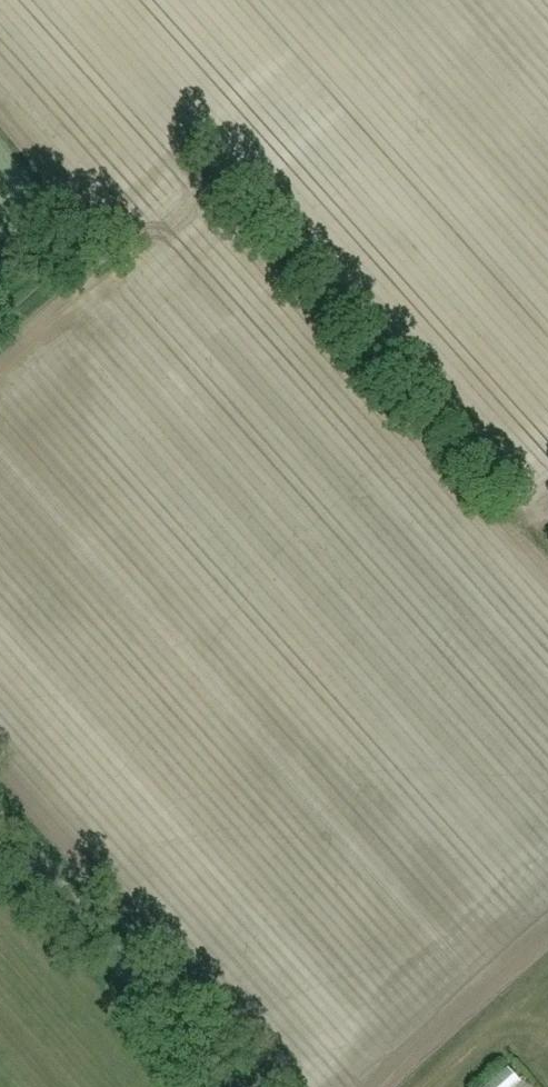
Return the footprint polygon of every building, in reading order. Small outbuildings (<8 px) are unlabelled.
[(520,1083),(508,1069),(489,1086),(490,1086),(515,1086),(520,1083)]
